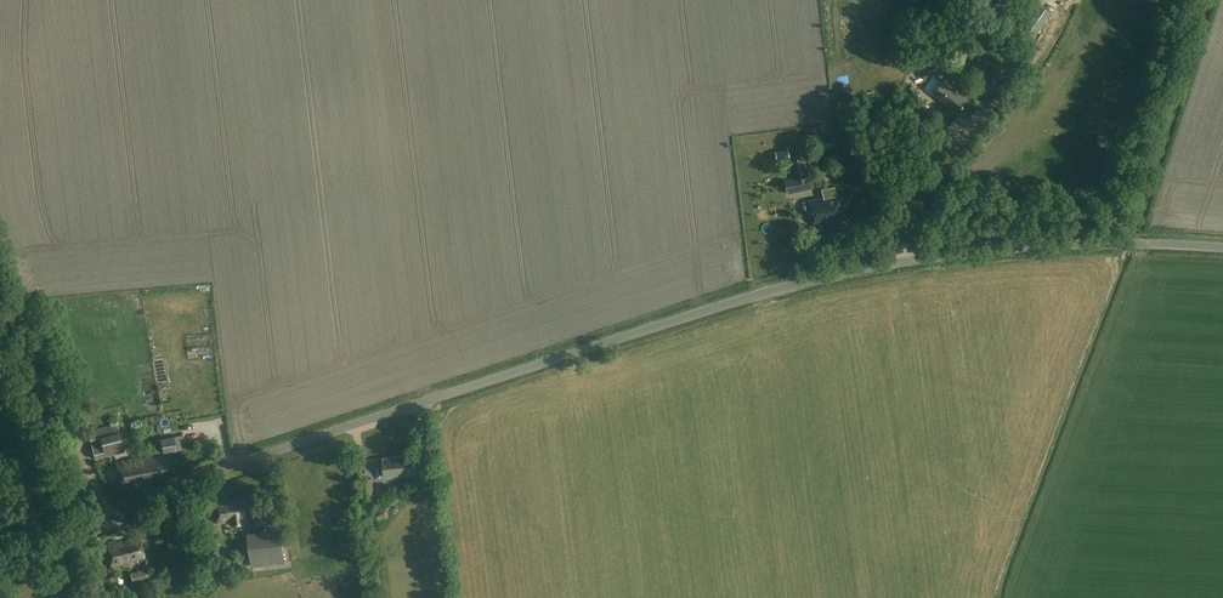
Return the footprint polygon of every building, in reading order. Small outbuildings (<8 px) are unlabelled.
[(968,98),(943,80),(932,93),(958,112),(968,98)] [(921,93),(915,89),(913,92),(930,107),(935,101),(923,90),(921,93)] [(871,100),(865,103),(869,110),(875,107),(871,100)] [(880,124),(873,114),(860,122),(867,132),(880,124)] [(794,177),(785,179),(788,194),(814,188),(811,173),(809,174),(805,157),(790,160),(794,177)] [(841,216),(834,195),(810,201),(815,224),(827,222),(827,220),(841,216)] [(132,433),(127,414),(108,418),(110,426),(87,431),(94,460),(124,452),(120,436),(132,433)] [(160,417),(154,418),(156,429),(162,428),(160,417)] [(186,449),(183,435),(160,439),(162,454),(186,449)] [(137,459),(142,485),(144,484),(143,482),(151,481),(151,480),(172,476),(168,456),(142,460),(142,458),(137,459)] [(416,474),(414,456),(383,459),(385,477),(416,474)] [(121,488),(142,485),(137,459),(116,463),(121,488)] [(375,500),(372,478),(356,480),(359,502),(375,500)] [(229,503),(228,499),(217,500),(219,524),(232,522),(232,525),(246,524),(246,520),(247,520),(245,501),(229,503)] [(262,520),(260,505),(249,506),(251,521),(262,520)] [(285,563),(282,536),(248,540),(251,567),(285,563)] [(145,558),(140,538),(129,540),(130,544),(123,546),(122,542),(105,546),(110,567),(131,562),(131,561),(145,558)]
